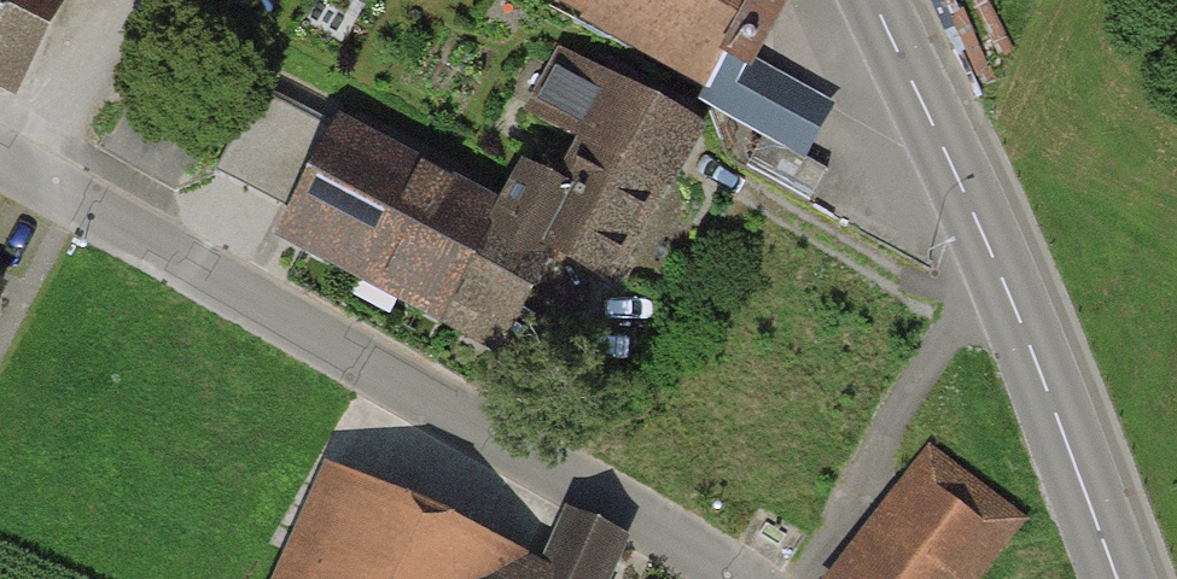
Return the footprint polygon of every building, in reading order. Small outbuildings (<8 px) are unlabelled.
[(42,0),(0,0),(0,83),(42,0)] [(584,22),(579,30),(702,95),(696,107),(808,166),(840,107),(762,66),(797,0),(543,0),(584,22)] [(618,296),(705,136),(565,60),(528,127),(595,163),(576,199),(521,169),(493,215),(432,329),(500,367),(557,263),(618,296)] [(432,329),(493,215),(258,91),(214,174),(292,215),(275,246),(432,329)] [(1014,526),(925,455),(826,578),(972,578),(1014,526)] [(329,496),(290,578),(508,578),(329,496)] [(628,551),(565,522),(539,578),(614,578),(628,551)]
